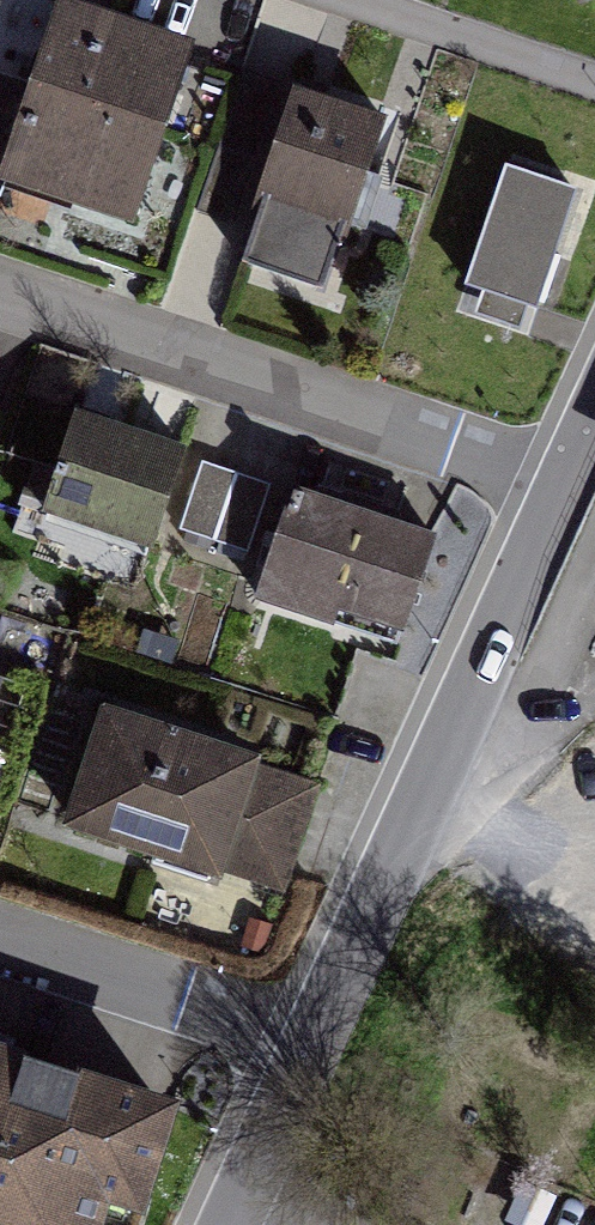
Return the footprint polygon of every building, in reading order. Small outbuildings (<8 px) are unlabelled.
[(193,54),(64,13),(10,183),(139,224),(193,54)] [(386,141),(283,105),(221,282),(324,318),(386,141)] [(575,186),(504,164),(466,284),(537,306),(575,186)] [(182,460),(71,426),(43,518),(154,552),(182,460)] [(270,486),(202,464),(180,530),(247,553),(270,486)] [(426,539),(295,497),(257,616),(389,657),(426,539)] [(317,786),(97,713),(62,819),(282,891),(300,835),(317,786)] [(0,1038),(0,1224),(85,1224),(94,1196),(129,1207),(166,1091),(0,1038)]
